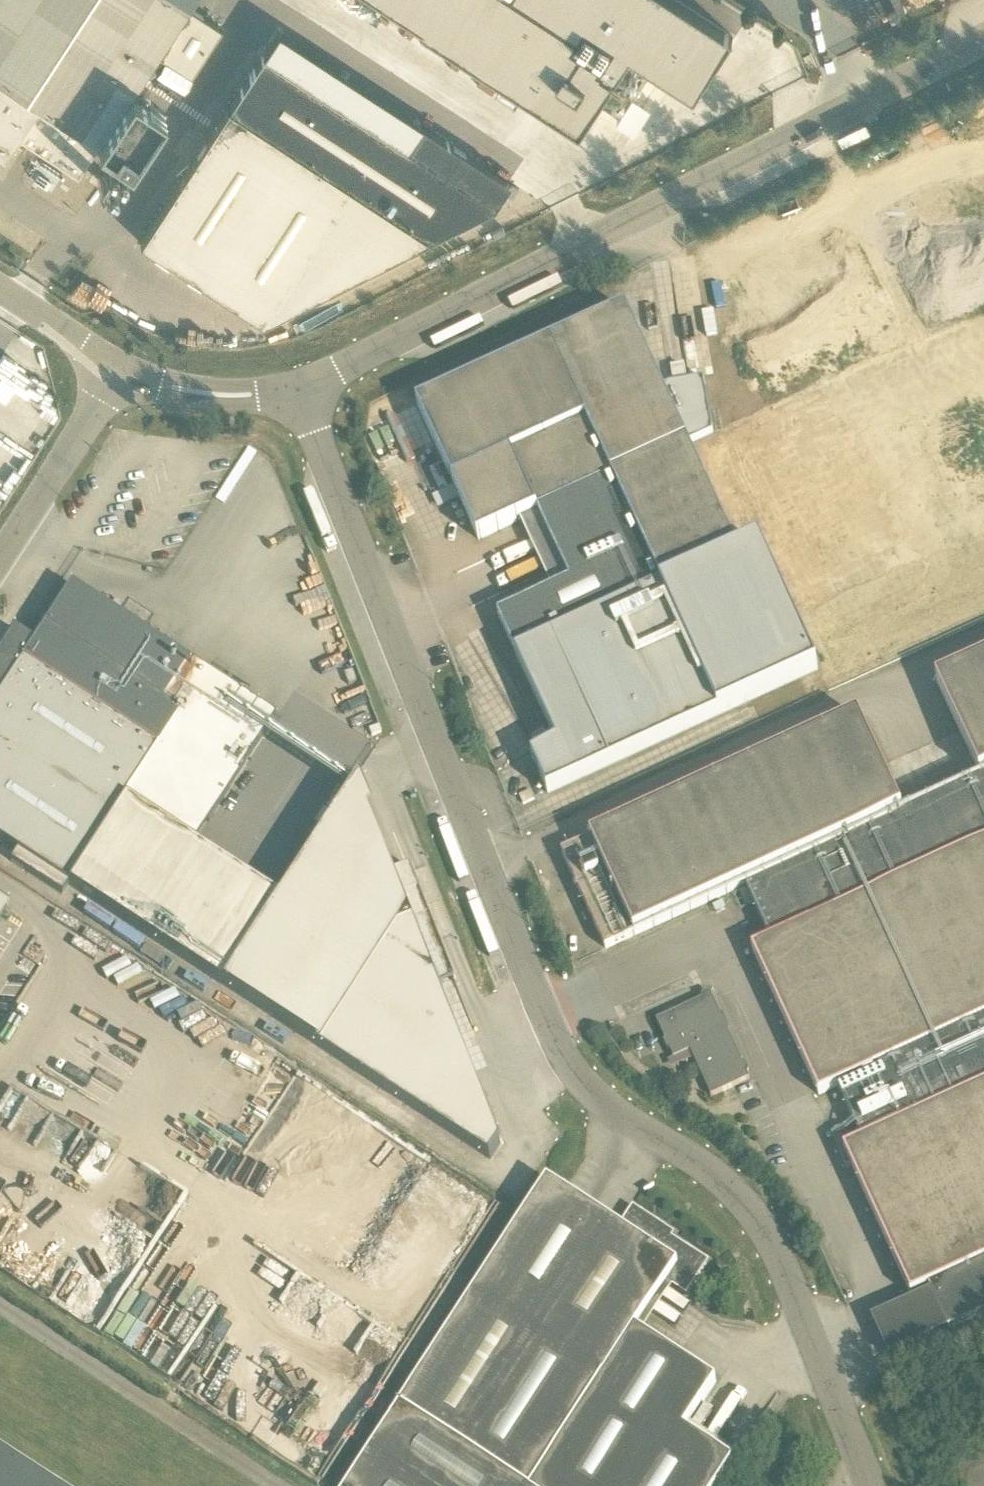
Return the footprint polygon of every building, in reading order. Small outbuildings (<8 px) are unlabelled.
[(6,156),(18,137),(78,177),(98,146),(131,167),(166,114),(133,93),(158,53),(191,75),(222,27),(180,0),(0,0),(0,152),(6,156)] [(503,81),(523,94),(582,132),(631,55),(695,96),(734,37),(677,0),(378,0),(503,81)] [(494,202),(411,148),(263,52),(141,243),(263,323),(494,202)] [(425,126),(411,148),(494,202),(510,182),(425,126)] [(418,406),(479,540),(521,521),(539,512),(572,583),(554,591),(501,615),(498,616),(516,655),(517,655),(558,744),(554,747),(541,753),(533,758),(549,793),(819,669),(818,668),(983,593),(983,316),(718,439),(717,438),(714,440),(711,433),(714,432),(704,378),(688,382),(675,385),(663,388),(627,310),(626,310),(582,331),(418,406)] [(278,898),(194,843),(276,718),(189,662),(71,585),(45,626),(35,620),(25,636),(15,629),(0,652),(0,839),(222,984),(491,1159),(502,1143),(357,776),(278,898)] [(904,814),(859,716),(563,853),(606,949),(746,886),(772,941),(753,949),(820,1094),(838,1086),(856,1125),(848,1129),(847,1126),(836,1131),(844,1149),(845,1149),(912,1295),(930,1286),(950,1330),(983,1314),(983,659),(937,681),(982,778),(904,814)] [(8,909),(0,904),(0,922),(8,909)] [(704,999),(657,1020),(666,1039),(665,1043),(668,1049),(671,1050),(675,1058),(684,1054),(688,1061),(694,1058),(712,1096),(750,1079),(748,1074),(749,1071),(746,1064),(743,1063),(711,992),(702,995),(704,999)] [(349,1485),(718,1485),(734,1462),(685,1430),(717,1382),(637,1330),(668,1282),(672,1285),(672,1286),(687,1296),(710,1262),(665,1233),(667,1229),(660,1224),(661,1224),(657,1222),(644,1214),(645,1214),(641,1211),(641,1212),(634,1207),(631,1211),(620,1227),(548,1180),(349,1485)] [(0,1450),(0,1485),(55,1485),(0,1450)]
